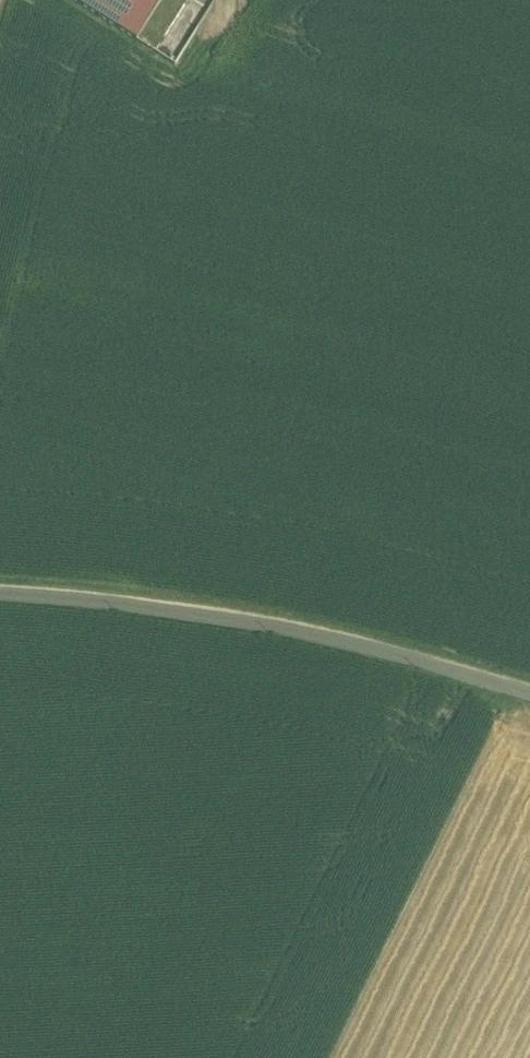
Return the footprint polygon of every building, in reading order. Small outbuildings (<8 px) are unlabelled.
[(141,46),(169,0),(66,0),(141,46)]
